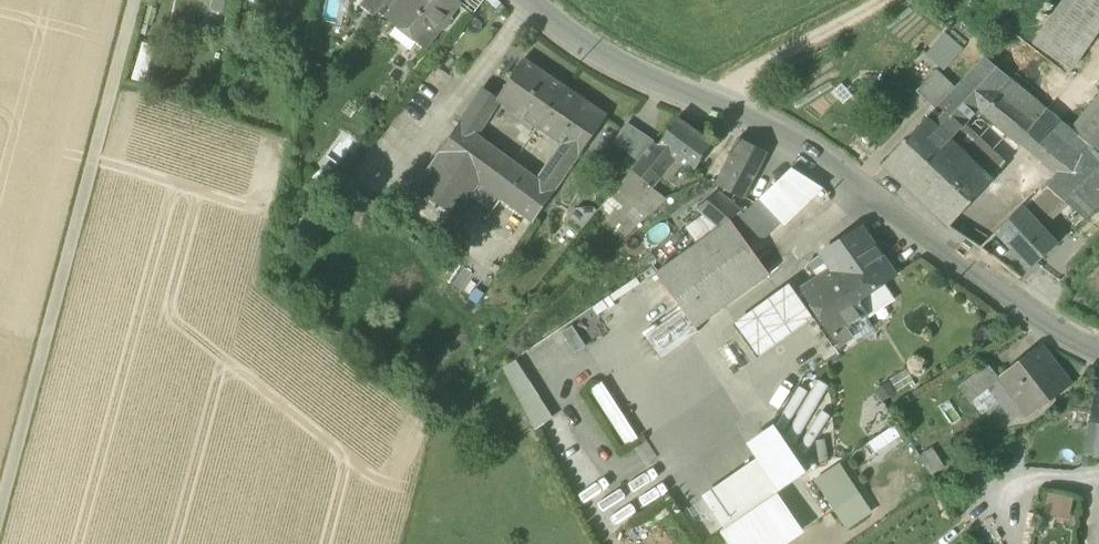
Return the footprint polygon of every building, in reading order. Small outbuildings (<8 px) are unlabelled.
[(211,10),(227,14),(237,17),(242,0),(214,0),(211,10)] [(375,17),(388,0),(364,0),(360,6),(365,10),(375,17)] [(394,23),(390,19),(405,0),(388,0),(375,17),(371,21),(386,33),(394,23)] [(390,19),(394,23),(426,47),(441,27),(445,27),(449,21),(449,17),(459,4),(454,0),(405,0),(390,19)] [(472,14),(483,0),(462,0),(459,4),(472,14)] [(1071,71),(1098,31),(1098,0),(1065,0),(1034,44),(1071,71)] [(371,21),(375,17),(365,10),(356,22),(365,29),(371,21)] [(234,31),(237,17),(227,14),(223,28),(226,29),(234,31)] [(230,44),(234,31),(226,29),(222,41),(230,44)] [(965,50),(947,33),(926,55),(944,72),(965,50)] [(142,43),(132,81),(145,84),(155,46),(142,43)] [(928,118),(951,139),(1009,78),(985,58),(956,89),(936,110),(928,118)] [(563,146),(579,157),(607,117),(523,60),(498,99),(497,100),(501,103),(563,146)] [(916,92),(936,110),(956,89),(937,70),(923,85),(916,92)] [(993,179),(1021,144),(1047,110),(1009,78),(951,139),(993,179)] [(483,88),(473,104),(491,117),(501,103),(497,100),(498,99),(483,88)] [(1072,131),(1091,148),(1098,154),(1098,99),(1072,131)] [(473,104),(460,123),(478,136),(491,117),(473,104)] [(1021,144),(1034,154),(1062,123),(1047,110),(1021,144)] [(882,165),(949,228),(994,180),(993,179),(951,139),(928,118),(882,165)] [(677,119),(658,146),(658,147),(683,164),(693,172),(713,144),(677,119)] [(460,123),(440,154),(499,197),(534,223),(554,193),(537,180),(478,136),(460,123)] [(1034,154),(1059,174),(1060,173),(1066,178),(1091,148),(1072,131),(1062,123),(1034,154)] [(636,164),(653,143),(628,126),(612,148),(636,164)] [(716,186),(744,201),(768,153),(739,139),(716,186)] [(669,182),(683,164),(658,147),(658,146),(654,143),(631,171),(649,186),(648,187),(650,188),(651,187),(653,188),(662,177),(669,182)] [(546,168),(563,180),(579,157),(563,146),(546,168)] [(1091,148),(1066,178),(1060,173),(1059,174),(1041,191),(1059,211),(1075,228),(1098,205),(1098,154),(1091,148)] [(489,209),(499,197),(440,154),(440,153),(416,190),(458,218),(472,197),(489,209)] [(546,168),(537,180),(554,193),(563,180),(546,168)] [(781,222),(784,226),(822,188),(792,169),(759,200),(781,222)] [(631,171),(623,182),(641,196),(648,187),(649,186),(631,171)] [(626,238),(666,202),(650,188),(648,187),(641,196),(623,182),(597,213),(626,238)] [(330,192),(327,189),(323,192),(318,186),(308,201),(319,208),(330,192)] [(1022,209),(1040,229),(1059,211),(1041,191),(1022,209)] [(716,226),(719,228),(742,211),(719,193),(697,210),(704,215),(716,226)] [(730,221),(743,238),(764,239),(781,222),(759,200),(744,214),(742,212),(730,221)] [(1040,229),(1022,209),(994,235),(1029,272),(1056,246),(1040,229)] [(291,234),(298,239),(315,217),(308,212),(291,234)] [(716,226),(704,215),(686,228),(695,240),(716,226)] [(643,334),(661,359),(699,332),(696,329),(769,276),(743,238),(730,221),(719,228),(698,244),(657,274),(681,306),(643,334)] [(821,255),(821,256),(830,272),(819,278),(804,288),(809,295),(801,300),(813,319),(835,350),(847,342),(840,332),(866,315),(856,301),(884,283),(896,276),(862,228),(821,255)] [(809,263),(819,278),(830,272),(821,256),(809,263)] [(893,297),(884,283),(856,301),(866,315),(893,297)] [(733,325),(758,359),(813,319),(801,300),(790,285),(733,325)] [(562,334),(575,354),(586,347),(573,326),(562,334)] [(999,377),(1001,380),(1020,407),(1029,419),(1073,385),(1042,345),(999,377)] [(506,367),(538,429),(553,419),(516,361),(506,367)] [(958,389),(971,403),(989,390),(1001,380),(999,377),(988,365),(958,389)] [(906,370),(890,380),(897,393),(914,383),(906,370)] [(1008,415),(1020,407),(1001,380),(989,390),(1008,415)] [(889,382),(877,390),(884,402),(896,394),(889,382)] [(592,390),(628,446),(638,439),(602,383),(592,390)] [(1098,458),(1098,396),(1096,395),(1087,456),(1098,458)] [(892,424),(862,442),(873,461),(903,442),(892,424)] [(751,448),(761,462),(705,501),(724,529),(725,530),(780,491),(806,473),(777,431),(751,448)] [(922,460),(932,476),(943,465),(935,452),(922,460)] [(951,477),(943,465),(932,476),(937,484),(951,477)] [(863,505),(838,466),(816,480),(841,520),(863,505)] [(725,530),(724,529),(721,532),(729,543),(782,543),(801,531),(776,494),(780,491),(725,530)] [(1074,499),(1048,493),(1043,514),(1070,520),(1074,499)]
